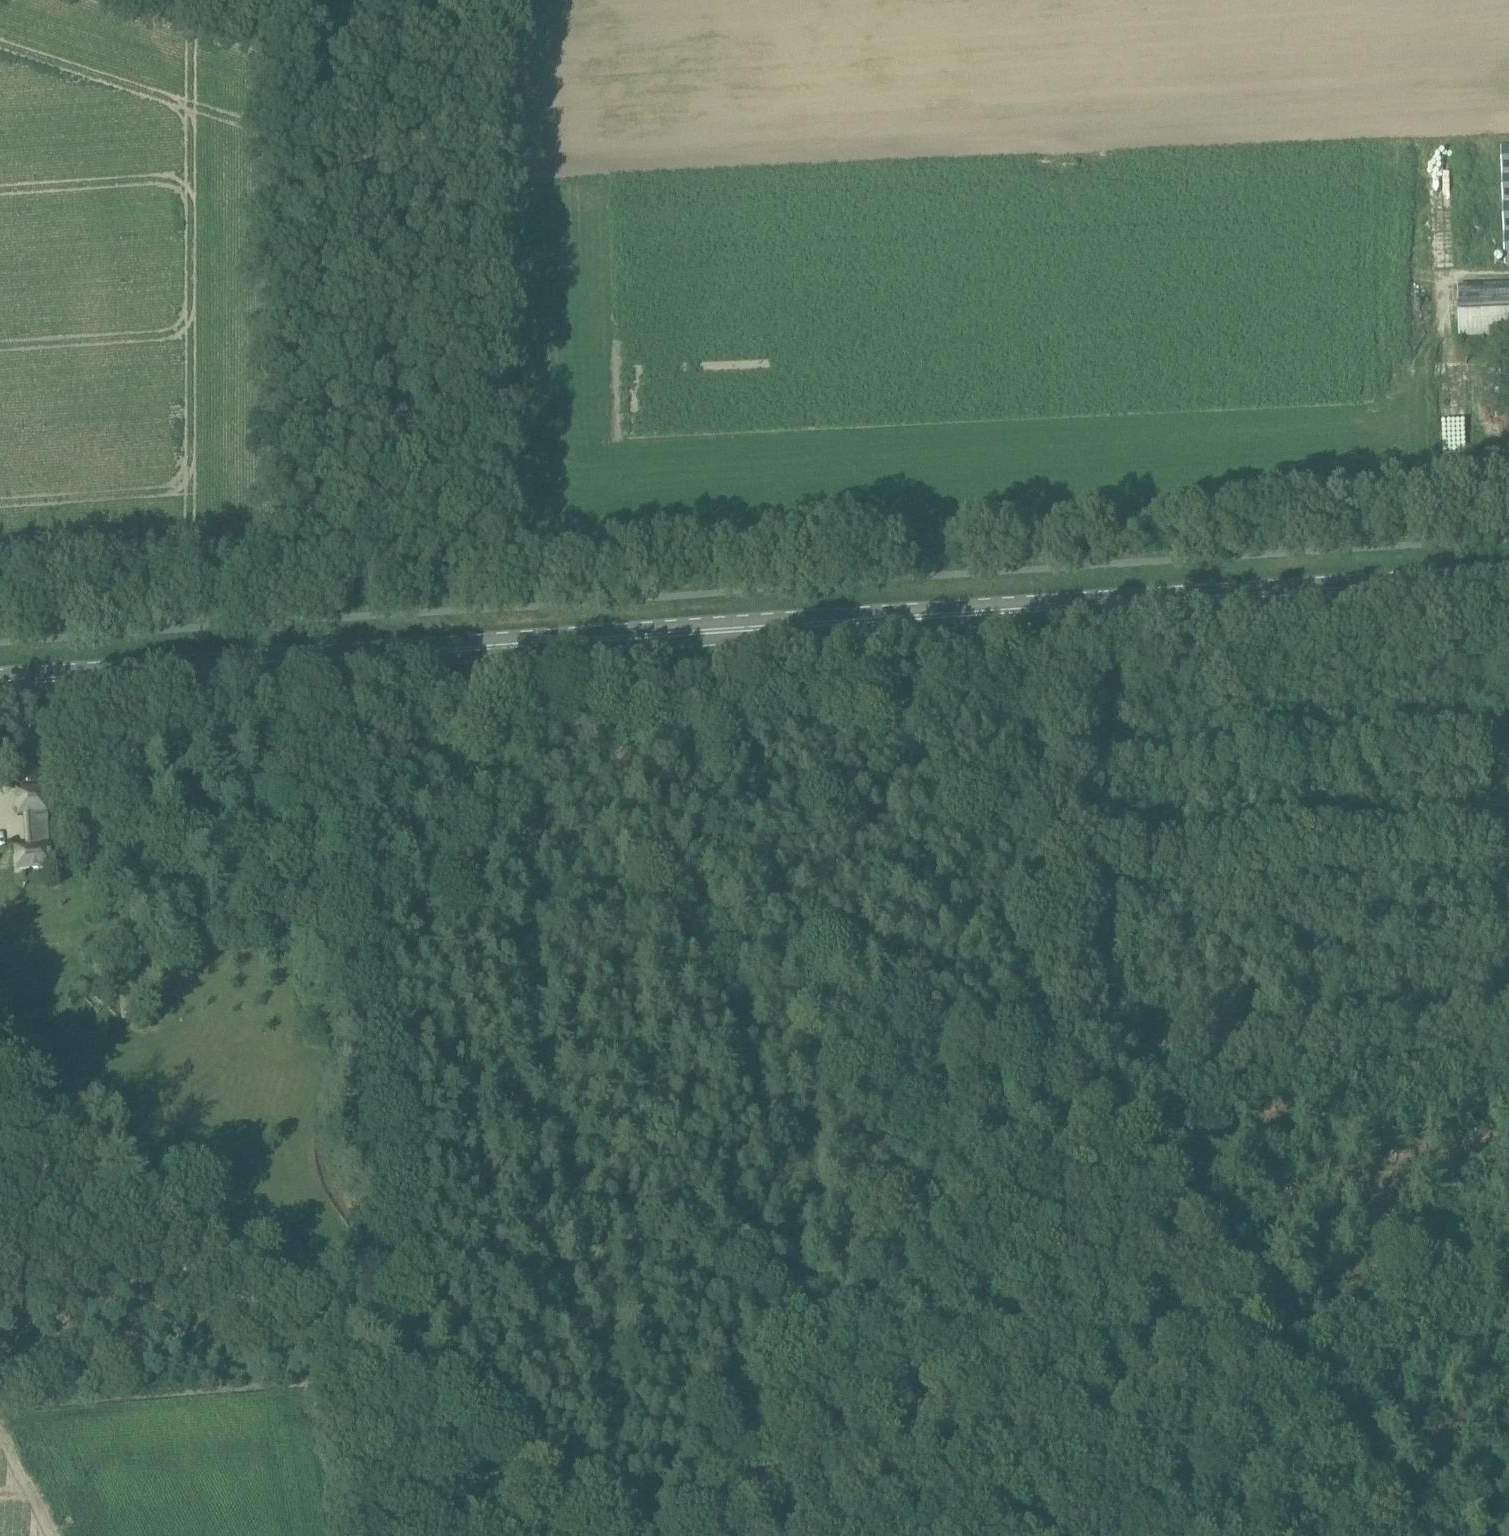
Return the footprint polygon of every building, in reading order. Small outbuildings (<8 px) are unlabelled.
[(1427,230),(1446,231),(1446,216),(1427,216),(1427,230)] [(1458,288),(1459,338),(1508,337),(1508,287),(1458,288)] [(1394,389),(1393,372),(1380,373),(1381,389),(1394,389)] [(20,816),(26,815),(46,814),(50,814),(49,786),(19,788),(20,816)] [(53,872),(52,846),(14,848),(15,874),(53,872)]
